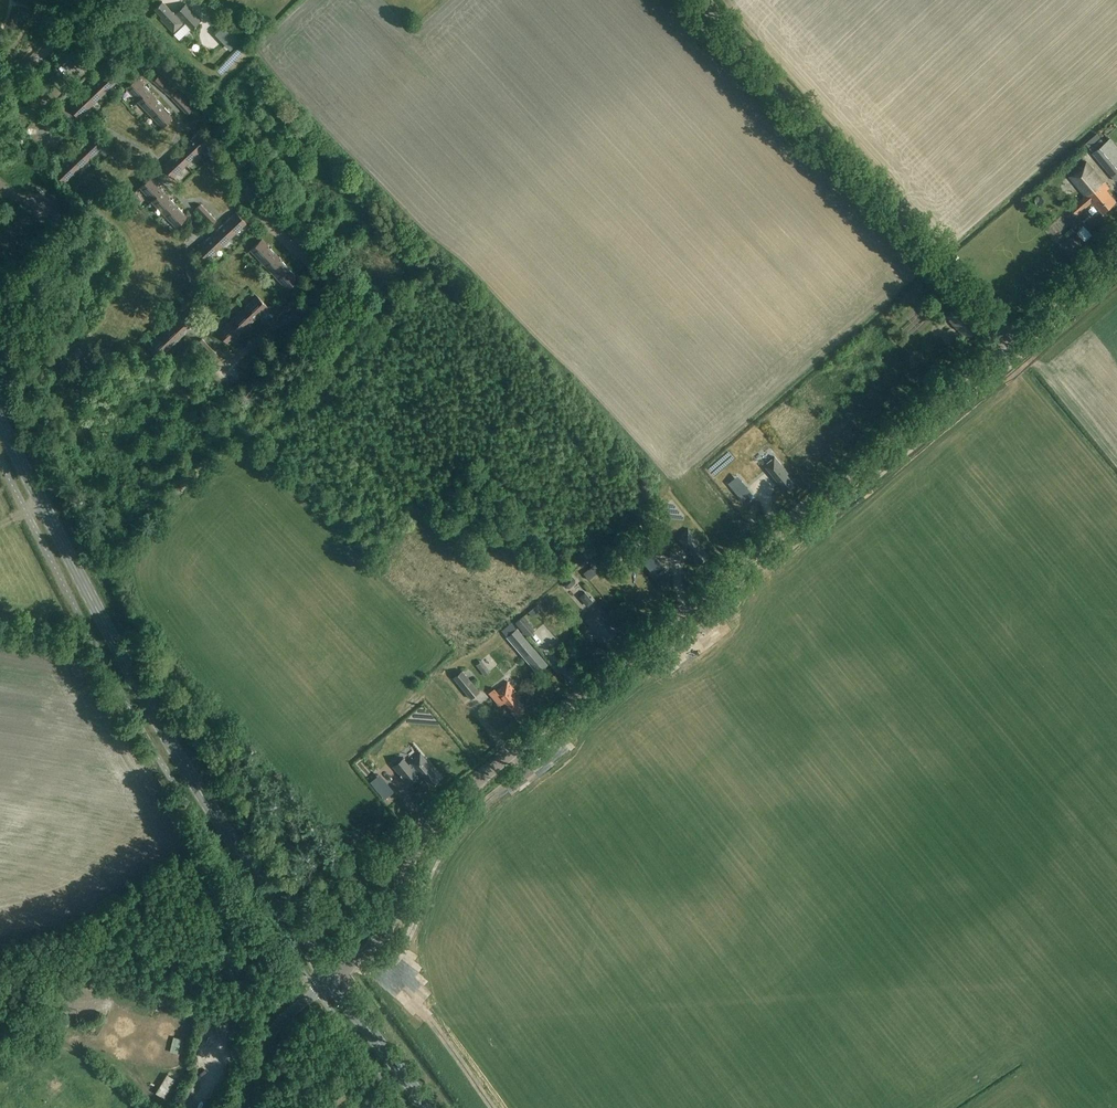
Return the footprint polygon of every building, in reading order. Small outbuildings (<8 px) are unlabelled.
[(162,3),(155,10),(162,18),(161,19),(174,33),(183,25),(184,24),(183,23),(182,22),(183,21),(191,29),(201,20),(185,4),(175,14),(174,15),(162,3)] [(229,31),(220,39),(226,46),(235,37),(229,31)] [(107,69),(94,82),(105,93),(118,81),(107,69)] [(159,75),(153,81),(158,85),(163,79),(159,75)] [(126,88),(139,101),(149,91),(150,92),(151,91),(138,76),(126,88)] [(163,79),(158,85),(162,89),(167,83),(163,79)] [(94,82),(81,94),(91,105),(105,93),(94,82)] [(167,83),(162,89),(166,93),(172,87),(167,83)] [(172,87),(166,93),(170,97),(176,91),(172,87)] [(138,102),(150,115),(161,105),(150,92),(149,91),(139,101),(138,102)] [(176,102),(181,97),(178,93),(172,98),(176,102)] [(78,118),(91,105),(81,94),(68,106),(78,118)] [(181,97),(176,102),(180,106),(185,101),(181,97)] [(185,101),(180,106),(183,110),(189,105),(185,101)] [(55,109),(59,114),(65,109),(61,104),(55,109)] [(162,128),(174,118),(161,105),(150,115),(162,128)] [(189,105),(183,110),(186,112),(187,114),(193,109),(191,107),(189,105)] [(65,109),(59,114),(63,118),(69,113),(65,109)] [(69,113),(63,118),(67,122),(73,117),(69,113)] [(73,117),(67,122),(71,126),(77,121),(73,117)] [(201,129),(188,142),(199,153),(212,140),(201,129)] [(93,134),(79,146),(90,158),(104,146),(93,134)] [(1094,153),(1093,154),(1116,181),(1116,179),(1116,147),(1110,139),(1105,143),(1101,139),(1090,148),(1094,153)] [(188,142),(175,154),(186,165),(199,153),(188,142)] [(79,146),(66,159),(77,171),(90,158),(79,146)] [(173,177),(186,165),(175,154),(163,166),(173,177)] [(64,183),(77,171),(66,159),(53,171),(64,183)] [(1104,211),(1116,201),(1102,185),(1105,182),(1087,162),(1069,177),(1087,197),(1074,208),(1078,213),(1091,202),(1096,208),(1099,206),(1104,211)] [(140,188),(153,202),(163,192),(163,191),(164,190),(151,177),(140,188)] [(152,202),(164,215),(175,204),(163,192),(153,202),(152,202)] [(176,227),(187,217),(175,204),(164,215),(176,227)] [(195,210),(199,214),(204,208),(201,204),(195,210)] [(204,208),(199,214),(202,218),(208,212),(204,208)] [(208,212),(202,218),(206,222),(212,216),(208,212)] [(236,212),(223,224),(234,236),(247,223),(236,212)] [(274,212),(269,217),(273,221),(278,216),(274,212)] [(1085,212),(1080,217),(1088,225),(1093,221),(1085,212)] [(212,216),(206,222),(210,226),(216,220),(212,216)] [(278,216),(273,221),(277,226),(282,220),(278,216)] [(282,220),(277,226),(281,230),(286,225),(282,220)] [(223,224),(210,236),(221,248),(234,236),(223,224)] [(286,225),(281,230),(284,234),(290,228),(286,225)] [(208,260),(221,248),(210,236),(197,248),(208,260)] [(250,250),(263,263),(274,252),(262,239),(250,250)] [(263,263),(275,276),(287,265),(274,252),(263,263)] [(287,289),(299,278),(287,265),(275,276),(287,289)] [(932,288),(939,295),(945,290),(937,282),(932,288)] [(257,296),(243,310),(254,322),(268,308),(257,296)] [(287,302),(290,308),(295,305),(292,299),(287,302)] [(282,305),(285,311),(290,308),(287,302),(282,305)] [(277,307),(280,314),(285,311),(282,305),(277,307)] [(967,338),(978,327),(958,306),(947,317),(967,338)] [(275,316),(280,314),(277,307),(272,310),(275,316)] [(188,310),(175,322),(185,334),(198,321),(188,310)] [(231,321),(242,332),(254,322),(243,310),(231,321)] [(218,333),(228,344),(229,345),(242,332),(231,321),(218,333)] [(175,322),(162,335),(173,346),(185,334),(175,322)] [(896,324),(891,329),(894,332),(899,327),(896,324)] [(160,359),(173,346),(162,335),(149,347),(160,359)] [(197,344),(201,348),(206,343),(202,339),(197,344)] [(206,343),(201,348),(204,352),(210,347),(206,343)] [(204,352),(208,356),(214,351),(210,347),(204,352)] [(214,351),(208,356),(212,360),(218,355),(214,351)] [(773,458),(764,466),(785,493),(795,485),(773,458)] [(688,530),(678,539),(699,565),(709,556),(688,530)] [(650,550),(639,558),(654,576),(664,568),(650,550)] [(591,555),(588,558),(595,567),(598,565),(591,555)] [(586,572),(584,573),(589,579),(591,578),(598,572),(593,566),(586,572)] [(564,581),(563,584),(566,587),(569,588),(574,583),(575,579),(573,577),(569,577),(564,581)] [(607,638),(616,631),(614,630),(618,627),(599,605),(584,618),(600,636),(603,634),(607,638)] [(516,623),(527,637),(535,630),(524,616),(516,623)] [(507,637),(538,673),(548,664),(517,628),(507,637)] [(454,678),(464,690),(472,684),(462,671),(454,678)] [(520,698),(508,682),(497,691),(494,689),(489,693),(500,706),(504,701),(516,715),(524,708),(517,700),(520,698)] [(420,754),(410,762),(431,789),(442,780),(420,754)] [(66,1016),(61,1021),(62,1022),(65,1025),(70,1020),(68,1017),(66,1016)] [(55,1028),(51,1032),(52,1033),(55,1036),(56,1037),(60,1033),(55,1029),(55,1028)] [(175,1079),(164,1097),(169,1101),(181,1082),(175,1078),(175,1079)]
